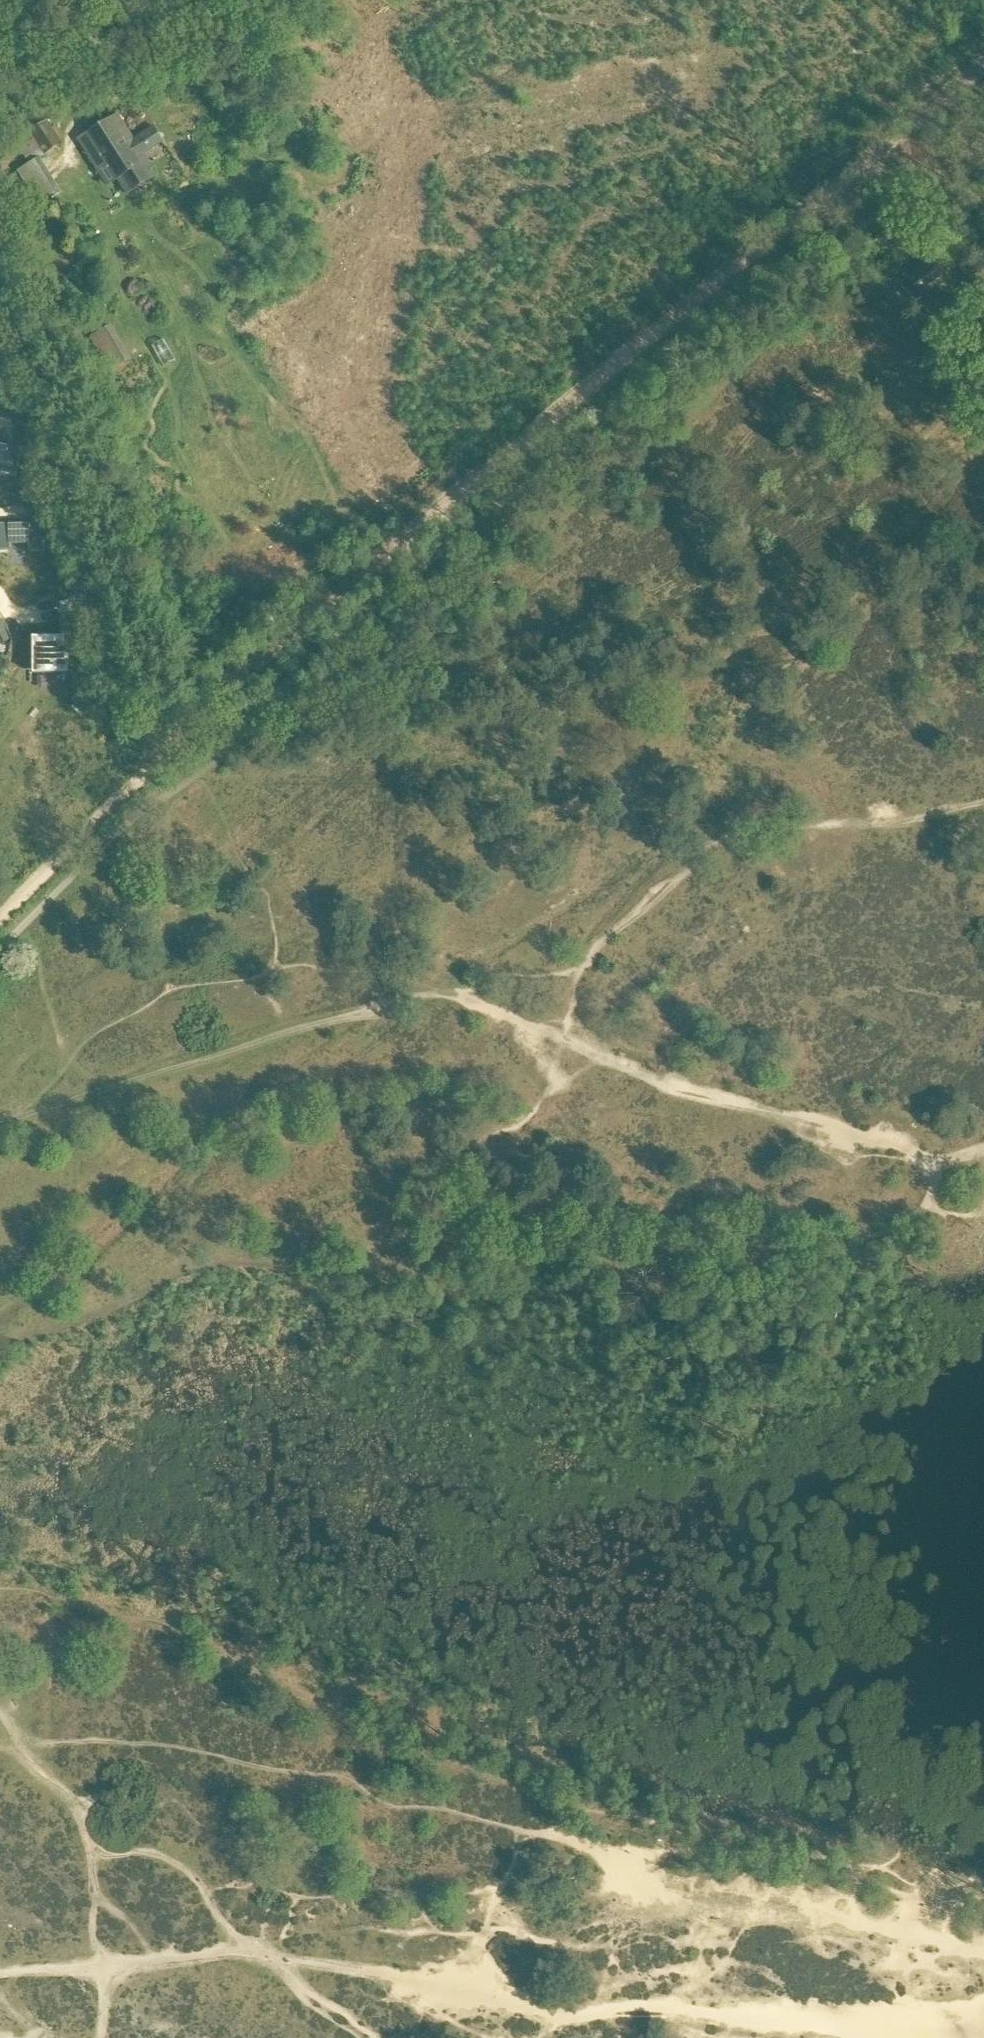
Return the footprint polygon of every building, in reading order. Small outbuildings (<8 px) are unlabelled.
[(154,177),(135,146),(115,114),(77,138),(98,173),(110,166),(118,179),(123,176),(131,191),(154,177)] [(34,138),(20,148),(30,164),(41,157),(63,143),(47,119),(30,131),(34,138)] [(936,257),(899,286),(915,305),(951,276),(936,257)] [(112,325),(90,337),(109,372),(132,360),(112,325)] [(2,466),(1,471),(15,474),(20,450),(0,445),(0,465),(2,466)] [(0,525),(0,550),(11,550),(10,544),(29,544),(29,549),(42,549),(42,524),(0,525)] [(31,636),(31,672),(67,672),(67,636),(31,636)]
